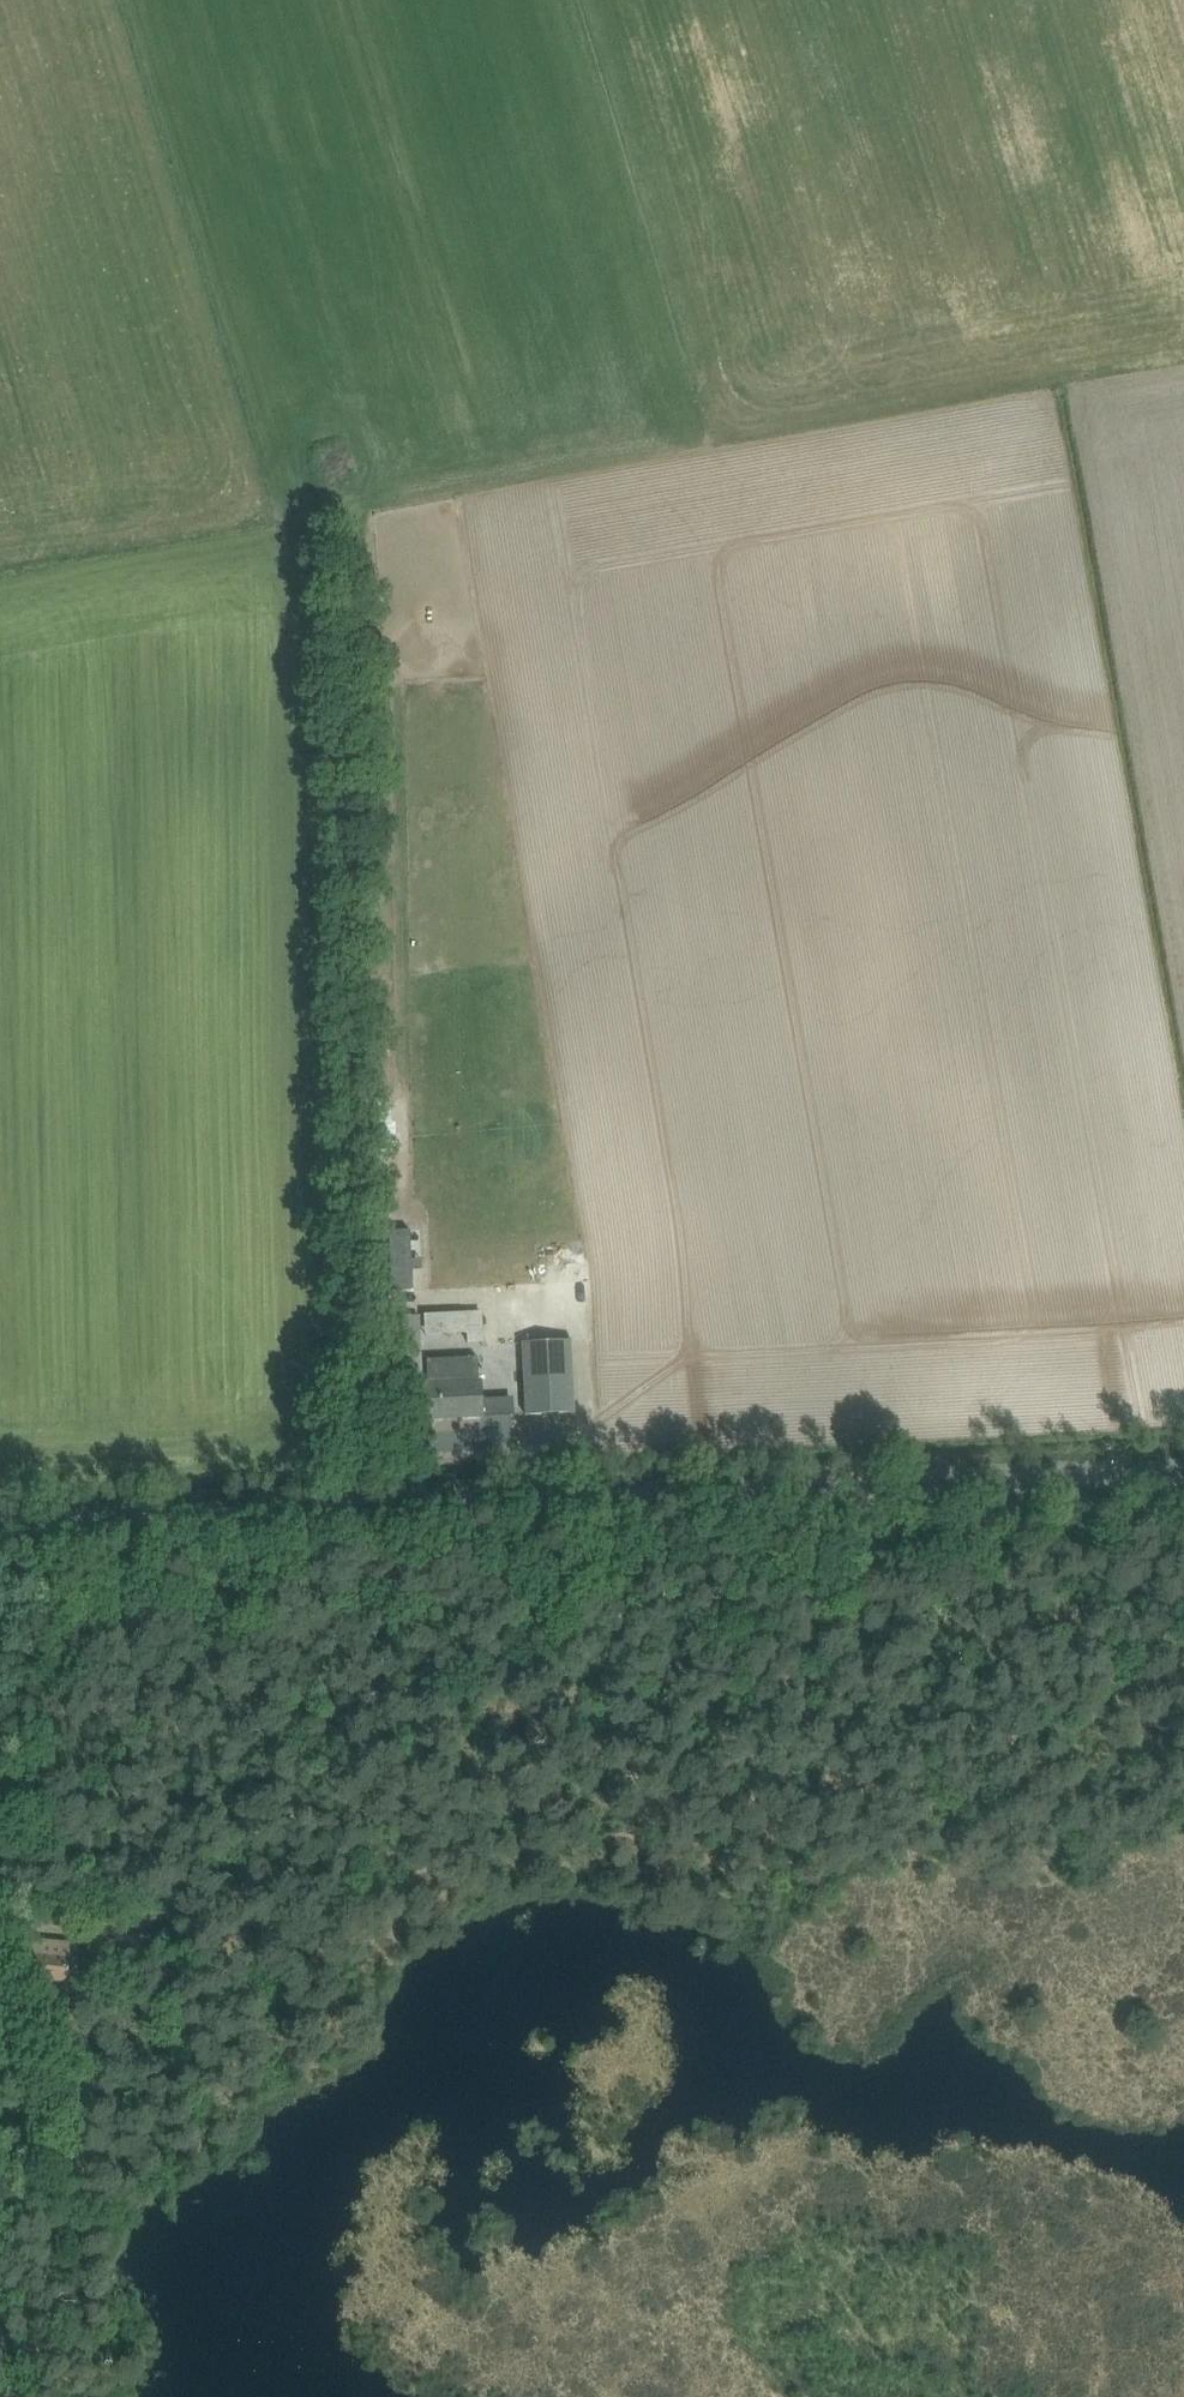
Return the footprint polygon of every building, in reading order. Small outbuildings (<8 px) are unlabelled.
[(412,1260),(410,1230),(396,1231),(389,1231),(392,1291),(414,1290),(413,1269),(412,1260)] [(396,1336),(397,1375),(422,1375),(421,1336),(452,1335),(452,1348),(485,1347),(485,1312),(400,1315),(401,1336),(396,1336)] [(522,1342),(525,1391),(526,1415),(575,1413),(574,1389),(571,1340),(522,1342)] [(428,1383),(421,1384),(423,1420),(444,1419),(444,1415),(463,1414),(463,1418),(483,1417),(481,1381),(480,1381),(479,1358),(427,1361),(428,1383)] [(18,1902),(17,1924),(28,1924),(30,1903),(18,1902)] [(39,1955),(27,1954),(24,1978),(67,1983),(71,1945),(41,1942),(39,1955)]
